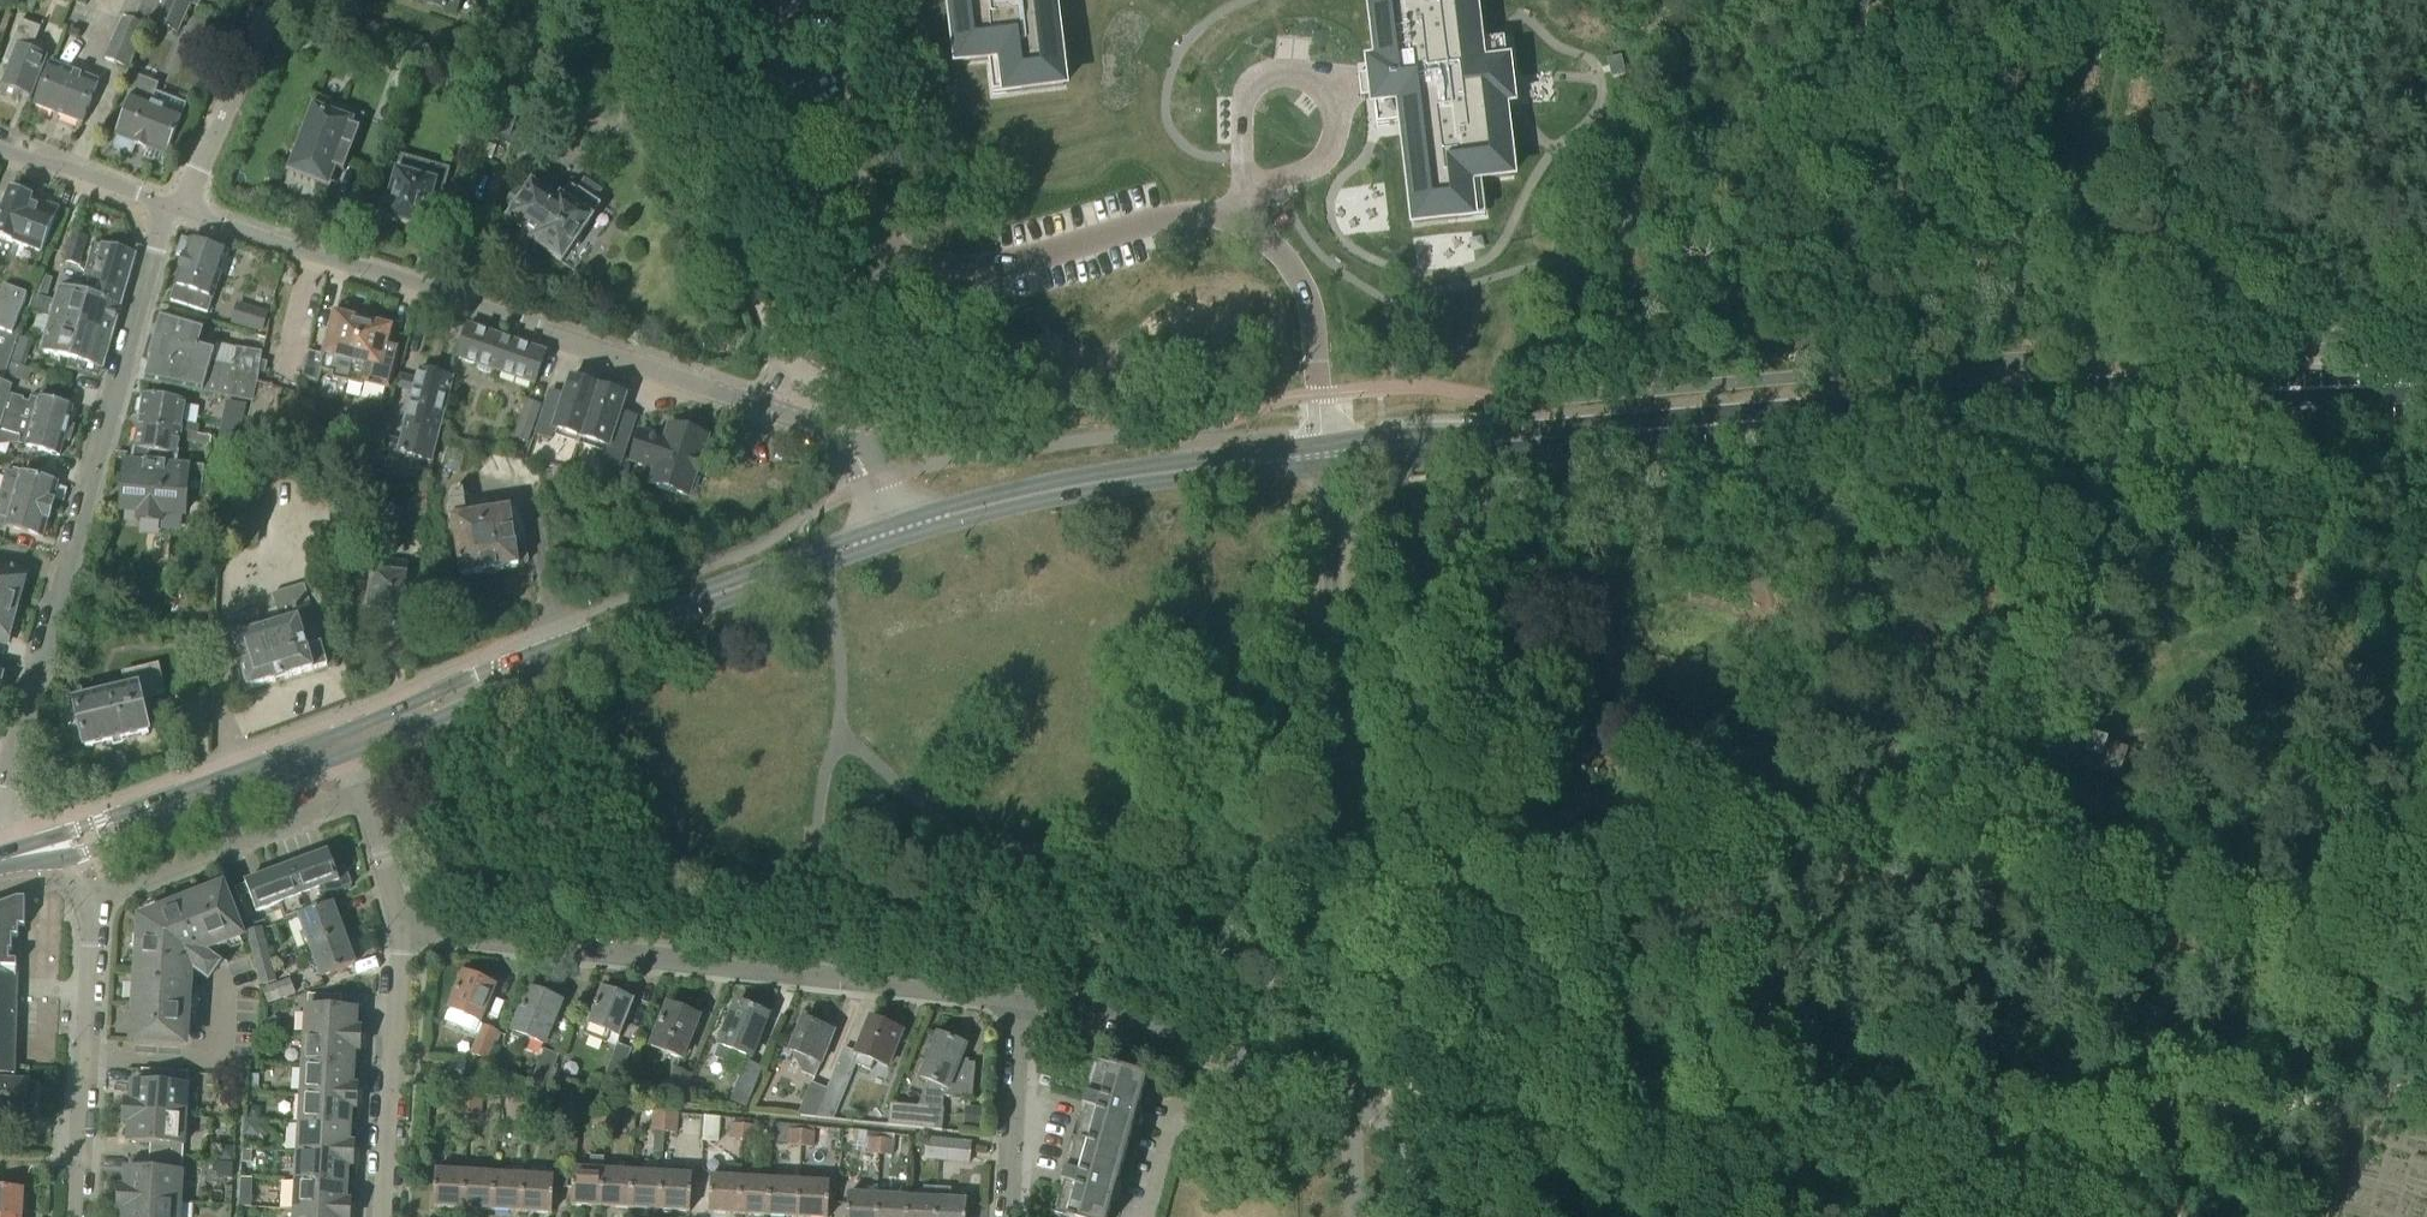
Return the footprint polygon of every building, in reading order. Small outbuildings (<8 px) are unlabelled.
[(25,8),(32,11),(36,0),(28,0),(25,8)] [(105,59),(128,69),(149,20),(150,20),(158,0),(131,0),(105,59)] [(200,0),(158,0),(150,20),(151,21),(178,32),(190,5),(196,7),(200,0)] [(458,0),(432,0),(430,5),(454,13),(458,0)] [(958,63),(989,60),(993,95),(1006,94),(1064,87),(1053,0),(951,0),(958,63)] [(1378,64),(1369,65),(1370,73),(1373,96),(1374,107),(1377,128),(1399,125),(1403,125),(1415,224),(1485,215),(1481,180),(1512,176),(1503,104),(1512,103),(1504,41),(1478,44),(1473,0),(1370,0),(1378,64)] [(32,96),(47,59),(38,55),(43,43),(36,40),(40,29),(20,21),(4,63),(10,65),(3,84),(4,84),(0,92),(18,100),(22,92),(32,96)] [(400,56),(396,69),(406,72),(410,60),(400,56)] [(1622,61),(1608,64),(1612,81),(1626,78),(1622,61)] [(82,124),(98,81),(51,63),(35,106),(82,124)] [(166,157),(182,116),(151,104),(158,85),(137,77),(129,97),(132,98),(116,137),(117,137),(113,147),(132,154),(135,146),(147,151),(147,149),(166,157)] [(513,146),(526,107),(525,107),(529,95),(485,81),(481,93),(495,98),(483,136),(513,146)] [(293,176),(323,187),(331,167),(344,172),(349,158),(365,115),(340,106),(335,120),(326,116),(327,114),(322,112),(321,115),(317,113),(302,154),(294,151),(289,166),(296,169),(293,176)] [(436,217),(449,169),(401,156),(390,197),(381,194),(375,213),(385,216),(384,218),(424,229),(428,215),(436,217)] [(602,205),(595,200),(601,192),(584,181),(578,190),(571,186),(559,203),(533,186),(532,188),(521,181),(506,204),(516,211),(510,220),(535,238),(532,242),(562,263),(602,205)] [(58,208),(10,190),(0,217),(0,239),(41,254),(58,208)] [(80,265),(87,238),(72,233),(65,261),(80,265)] [(190,241),(182,239),(177,255),(185,257),(175,286),(176,286),(172,300),(208,313),(228,254),(190,241)] [(102,248),(93,245),(85,272),(84,284),(83,296),(120,307),(135,256),(102,247),(102,248)] [(704,251),(695,255),(708,280),(717,275),(704,251)] [(34,294),(42,272),(17,263),(9,284),(34,294)] [(47,295),(53,279),(43,276),(38,292),(47,295)] [(83,296),(84,284),(68,279),(65,290),(59,289),(55,302),(33,295),(29,311),(51,317),(52,315),(87,324),(92,321),(115,327),(120,307),(83,296)] [(27,295),(4,287),(0,298),(0,376),(5,377),(6,375),(9,362),(16,343),(21,329),(16,327),(27,295)] [(266,311),(236,302),(230,321),(260,331),(266,311)] [(354,362),(364,321),(334,313),(324,356),(309,352),(302,379),(318,383),(320,371),(333,375),(332,379),(348,383),(354,362)] [(52,315),(51,317),(41,352),(103,369),(115,327),(92,321),(87,324),(52,315)] [(233,365),(211,362),(214,350),(217,340),(201,335),(203,327),(163,315),(150,360),(151,360),(144,382),(222,395),(254,401),(256,381),(258,372),(260,361),(260,356),(236,349),(233,365)] [(389,388),(396,359),(386,357),(393,328),(364,321),(354,362),(348,383),(361,386),(362,381),(389,388)] [(534,385),(545,352),(469,326),(457,358),(534,385)] [(9,362),(6,375),(27,383),(33,367),(24,364),(29,348),(16,343),(9,362)] [(265,373),(268,363),(260,361),(258,372),(265,373)] [(431,461),(452,378),(419,370),(398,453),(431,461)] [(581,438),(598,387),(571,378),(561,406),(547,402),(536,434),(551,439),(554,429),(581,438)] [(296,431),(306,395),(273,389),(274,384),(256,381),(254,401),(250,416),(245,446),(291,453),(296,431)] [(72,434),(74,427),(68,425),(73,409),(63,406),(65,401),(41,394),(39,400),(30,397),(29,403),(8,397),(11,387),(0,384),(0,414),(72,434)] [(617,469),(630,430),(616,425),(625,397),(598,387),(581,438),(607,447),(602,464),(617,469)] [(143,396),(138,426),(182,432),(180,441),(194,443),(195,434),(197,425),(183,423),(186,403),(143,396)] [(527,443),(541,405),(527,400),(513,438),(527,443)] [(220,441),(239,445),(247,408),(228,404),(220,441)] [(0,414),(0,433),(20,439),(18,444),(59,456),(64,440),(70,442),(72,434),(0,414)] [(673,424),(673,426),(669,424),(665,439),(640,431),(630,460),(655,468),(649,485),(687,497),(707,437),(684,429),(684,428),(683,427),(682,429),(674,426),(675,424),(673,424)] [(177,463),(180,441),(182,432),(138,426),(133,459),(177,463)] [(210,446),(211,437),(195,434),(194,443),(210,446)] [(459,472),(466,447),(450,443),(444,468),(459,472)] [(133,460),(127,459),(123,510),(139,512),(138,520),(161,521),(163,512),(184,513),(186,482),(220,485),(221,467),(177,464),(177,463),(133,459),(133,460)] [(622,463),(618,476),(625,478),(629,465),(622,463)] [(20,474),(6,470),(4,479),(5,479),(0,497),(51,512),(54,501),(53,501),(57,485),(20,474)] [(422,541),(427,503),(429,484),(412,482),(405,539),(422,541)] [(467,516),(463,490),(453,492),(449,500),(461,576),(518,567),(509,510),(467,516)] [(51,512),(0,497),(0,526),(42,538),(47,522),(48,522),(51,512)] [(373,563),(367,609),(404,614),(408,576),(407,575),(385,573),(388,552),(374,551),(373,563)] [(17,608),(20,597),(22,597),(28,577),(26,576),(26,575),(0,568),(0,603),(17,608)] [(298,621),(295,612),(297,612),(296,609),(310,605),(304,585),(272,595),(281,624),(262,630),(257,612),(234,619),(230,630),(248,689),(313,669),(327,665),(320,643),(307,647),(299,620),(298,621)] [(7,642),(17,608),(0,603),(0,640),(7,642)] [(202,633),(200,653),(215,654),(216,634),(202,633)] [(148,733),(140,698),(165,692),(158,665),(124,673),(127,688),(84,699),(82,688),(79,687),(69,689),(68,691),(71,707),(64,709),(61,714),(67,740),(74,744),(84,741),(86,748),(148,733)] [(2117,777),(2126,751),(2091,740),(2083,766),(2117,777)] [(343,868),(334,871),(327,853),(289,867),(300,896),(303,894),(309,911),(326,905),(322,894),(349,884),(343,868)] [(300,896),(289,867),(234,887),(239,899),(249,895),(256,914),(278,905),(284,922),(298,917),(297,916),(309,911),(303,894),(300,896)] [(156,913),(139,920),(188,955),(195,951),(202,949),(239,934),(220,887),(217,889),(216,886),(199,893),(200,895),(172,906),(172,904),(155,910),(156,913)] [(25,903),(19,902),(0,909),(0,1074),(14,1075),(17,962),(10,962),(10,953),(12,952),(12,938),(18,938),(18,927),(24,927),(25,903)] [(332,903),(326,905),(309,911),(297,916),(298,917),(309,947),(343,933),(332,903)] [(131,1008),(130,1026),(132,1026),(132,1042),(182,1045),(184,1011),(185,995),(186,971),(187,963),(208,978),(212,973),(216,966),(195,951),(188,955),(139,920),(138,938),(135,938),(134,956),(137,956),(135,985),(132,985),(131,1003),(134,1003),(133,1008),(131,1008)] [(272,971),(261,928),(246,932),(256,972),(264,970),(264,973),(272,971)] [(320,977),(354,964),(343,933),(309,947),(320,977)] [(264,973),(264,970),(256,972),(260,986),(274,982),(272,971),(264,973)] [(495,987),(464,974),(444,1021),(475,1034),(495,987)] [(266,1006),(290,999),(286,984),(262,990),(266,1006)] [(544,1045),(562,1003),(531,990),(512,1031),(544,1045)] [(618,1038),(633,1003),(602,990),(584,1034),(606,1043),(610,1034),(618,1038)] [(360,1041),(361,1030),(360,1030),(361,1019),(356,1019),(356,1011),(340,1010),(341,996),(308,995),(305,1038),(360,1041)] [(682,1060),(699,1019),(668,1006),(651,1047),(682,1060)] [(750,1060),(767,1019),(737,1006),(714,1058),(729,1064),(733,1053),(747,1059),(730,1102),(746,1109),(763,1066),(750,1060)] [(844,1047),(835,1071),(843,1074),(851,1077),(855,1066),(871,1072),(874,1063),(888,1068),(902,1033),(870,1020),(858,1052),(844,1047)] [(822,1065),(834,1035),(802,1022),(785,1065),(802,1072),(801,1073),(815,1079),(821,1065),(822,1065)] [(486,1061),(498,1032),(481,1025),(470,1054),(486,1061)] [(268,1051),(269,1032),(259,1031),(258,1050),(268,1051)] [(966,1048),(938,1036),(920,1079),(933,1084),(923,1108),(891,1105),(888,1127),(931,1131),(942,1132),(945,1110),(943,1110),(945,1098),(973,1101),(977,1065),(960,1063),(966,1048)] [(360,1052),(360,1041),(305,1038),(304,1067),(353,1069),(353,1063),(359,1063),(359,1052),(360,1052)] [(614,1097),(631,1050),(616,1044),(599,1091),(614,1097)] [(546,1089),(559,1055),(544,1050),(531,1084),(546,1089)] [(479,1079),(486,1063),(472,1058),(466,1074),(479,1079)] [(463,1083),(465,1066),(450,1065),(448,1082),(463,1083)] [(357,1099),(358,1088),(357,1088),(358,1076),(353,1076),(353,1069),(304,1067),(302,1096),(357,1099)] [(681,1101),(683,1096),(688,1086),(693,1075),(674,1067),(663,1094),(681,1101)] [(1125,1158),(1147,1082),(1096,1067),(1074,1143),(1125,1158)] [(185,1116),(188,1073),(141,1070),(140,1084),(132,1083),(131,1102),(125,1102),(124,1112),(124,1113),(185,1116)] [(816,1118),(835,1071),(834,1070),(826,1089),(811,1082),(797,1116),(816,1118)] [(833,1120),(851,1077),(843,1074),(835,1071),(816,1118),(833,1120)] [(28,1081),(0,1079),(0,1112),(26,1114),(28,1081)] [(355,1121),(356,1110),(357,1110),(357,1099),(302,1096),(301,1124),(350,1127),(350,1120),(355,1121)] [(469,1113),(470,1098),(457,1096),(455,1112),(469,1113)] [(479,1115),(481,1099),(470,1098),(469,1113),(479,1115)] [(527,1119),(527,1105),(526,1104),(526,1099),(515,1098),(513,1118),(527,1119)] [(539,1120),(541,1106),(527,1105),(527,1119),(539,1120)] [(982,1129),(983,1108),(965,1106),(963,1128),(982,1129)] [(260,1109),(248,1108),(247,1120),(259,1121),(260,1109)] [(603,1127),(604,1110),(593,1109),(592,1126),(603,1127)] [(664,1132),(665,1112),(636,1109),(635,1130),(664,1132)] [(619,1128),(620,1112),(604,1110),(603,1127),(619,1128)] [(677,1134),(679,1113),(665,1112),(664,1132),(677,1134)] [(183,1160),(185,1116),(124,1113),(125,1113),(124,1124),(130,1124),(129,1143),(150,1144),(149,1158),(183,1160)] [(703,1141),(717,1143),(720,1117),(705,1116),(703,1141)] [(742,1141),(743,1119),(734,1119),(734,1124),(730,1124),(729,1140),(742,1141)] [(756,1142),(756,1126),(750,1126),(750,1119),(743,1119),(742,1141),(756,1142)] [(246,1135),(253,1135),(258,1131),(258,1124),(247,1123),(246,1135)] [(800,1145),(801,1124),(778,1123),(777,1144),(800,1145)] [(354,1156),(355,1145),(354,1145),(355,1134),(349,1134),(350,1127),(301,1124),(299,1153),(354,1156)] [(824,1147),(825,1133),(825,1126),(801,1124),(800,1145),(824,1147)] [(867,1154),(880,1155),(882,1133),(869,1132),(869,1131),(849,1130),(848,1151),(857,1152),(857,1153),(867,1154)] [(893,1156),(895,1134),(882,1133),(880,1155),(893,1156)] [(941,1142),(926,1141),(924,1162),(939,1163),(941,1142)] [(941,1142),(939,1163),(969,1165),(970,1144),(941,1142)] [(1125,1158),(1074,1143),(1052,1216),(1108,1216),(1125,1158)] [(220,1160),(232,1161),(233,1149),(227,1149),(220,1154),(220,1160)] [(243,1162),(252,1162),(252,1150),(244,1150),(243,1162)] [(354,1167),(354,1156),(299,1153),(297,1182),(347,1185),(347,1178),(352,1178),(353,1167),(354,1167)] [(180,1203),(183,1160),(149,1158),(149,1171),(127,1170),(126,1189),(120,1188),(119,1198),(119,1199),(180,1203)] [(659,1211),(662,1164),(658,1162),(655,1161),(651,1161),(645,1158),(645,1174),(632,1173),(629,1209),(659,1211)] [(601,1208),(603,1172),(604,1161),(590,1160),(589,1171),(572,1170),(570,1206),(597,1208),(601,1208)] [(689,1213),(691,1177),(675,1176),(676,1165),(662,1164),(659,1211),(689,1213)] [(463,1210),(465,1173),(435,1171),(433,1208),(463,1210)] [(629,1209),(632,1173),(603,1172),(601,1208),(629,1209)] [(492,1211),(494,1175),(465,1173),(463,1210),(492,1211)] [(521,1213),(523,1176),(494,1175),(492,1211),(521,1213)] [(551,1215),(553,1178),(523,1176),(521,1213),(551,1215)] [(251,1179),(242,1178),(241,1188),(250,1188),(251,1179)] [(738,1215),(740,1180),(710,1178),(708,1214),(738,1215)] [(767,1216),(769,1181),(740,1180),(738,1215),(767,1216)] [(798,1183),(769,1181),(767,1216),(769,1216),(796,1216),(798,1183)] [(351,1214),(352,1203),(351,1203),(352,1192),(346,1192),(347,1185),(297,1182),(296,1211),(351,1214)] [(828,1184),(798,1183),(796,1216),(826,1216),(828,1184)] [(937,1188),(923,1187),(922,1200),(906,1199),(905,1216),(936,1216),(937,1188)] [(950,1201),(951,1189),(937,1188),(936,1216),(966,1216),(967,1202),(950,1201)] [(24,1190),(0,1189),(0,1216),(22,1216),(24,1190)] [(878,1197),(848,1195),(846,1216),(877,1216),(878,1197)] [(906,1199),(878,1197),(877,1216),(905,1216),(906,1199)] [(180,1203),(119,1199),(119,1200),(119,1210),(124,1210),(124,1216),(179,1216),(180,1203)]
